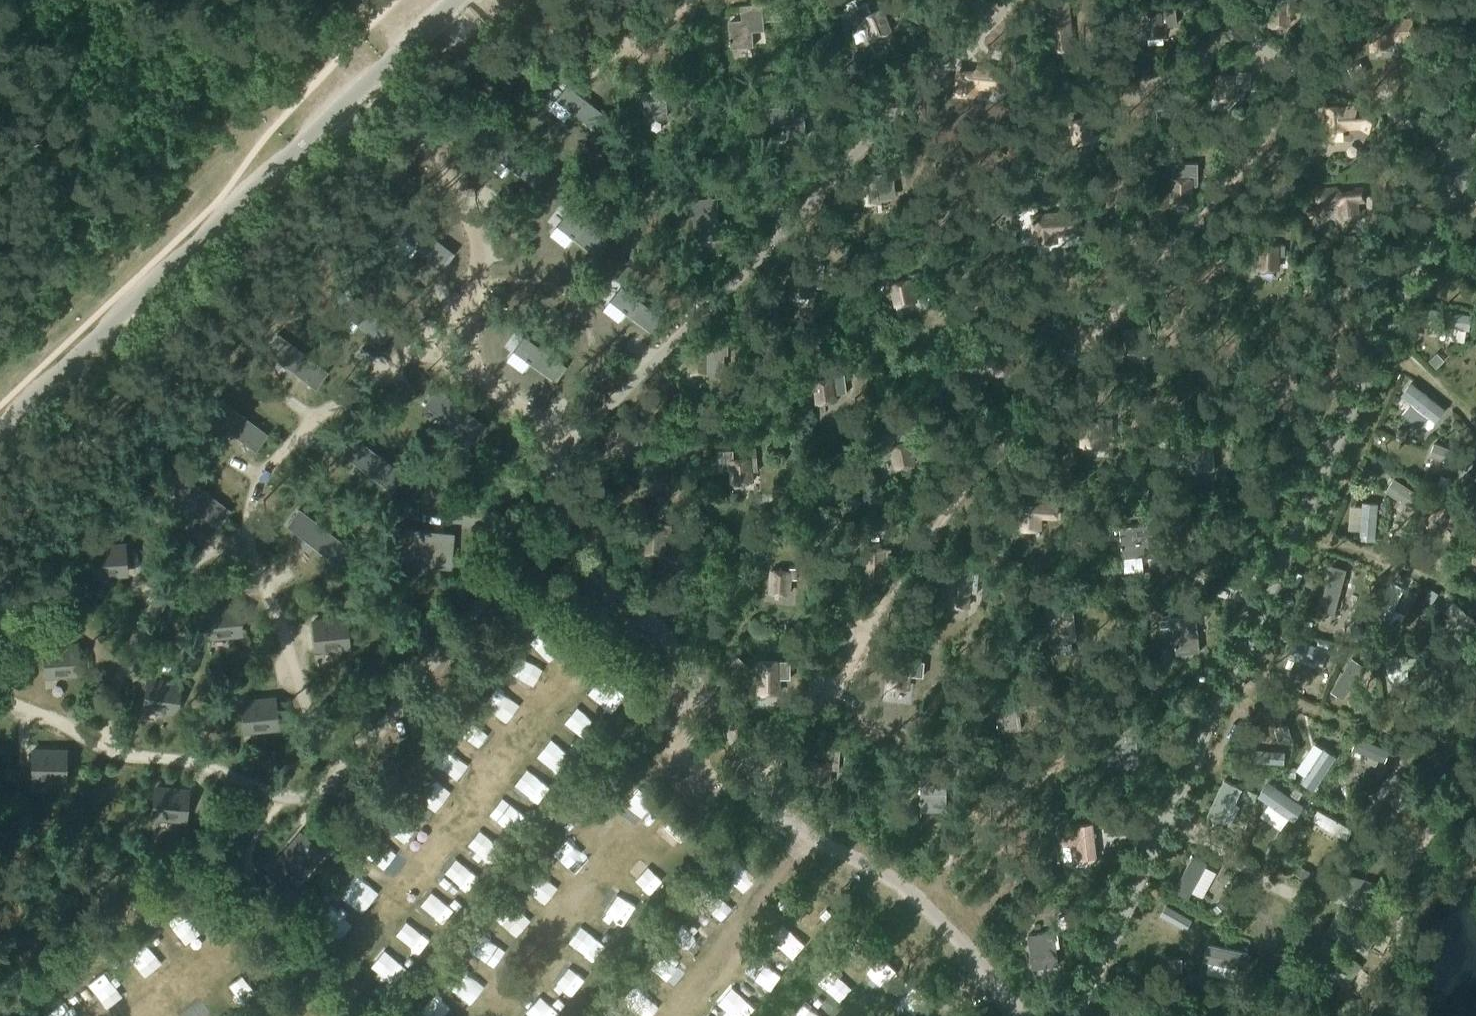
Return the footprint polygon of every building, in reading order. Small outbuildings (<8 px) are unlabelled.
[(846,4),(848,10),(859,6),(856,0),(855,0),(846,4)] [(1045,1),(1051,52),(1074,49),(1069,0),(1052,0),(1045,1)] [(1142,14),(1145,37),(1180,33),(1176,0),(1156,0),(1158,12),(1142,14)] [(1269,3),(1270,26),(1288,25),(1288,13),(1297,13),(1297,0),(1273,0),(1273,3),(1269,3)] [(848,10),(847,11),(855,32),(867,27),(872,39),(893,31),(883,7),(871,11),(868,2),(859,6),(848,10)] [(763,13),(763,4),(742,6),(743,22),(730,23),(732,48),(754,46),(753,32),(764,31),(764,21),(763,13)] [(773,12),(763,13),(764,21),(773,20),(773,12)] [(1386,23),(1368,25),(1371,50),(1395,48),(1394,40),(1418,38),(1415,15),(1386,18),(1386,23)] [(959,68),(956,94),(977,96),(978,87),(1003,90),(1006,67),(978,64),(977,70),(969,69),(959,68)] [(1217,73),(1215,98),(1235,100),(1236,89),(1244,90),(1246,72),(1237,71),(1237,74),(1217,73)] [(658,91),(643,92),(644,116),(668,115),(667,97),(675,97),(674,84),(657,85),(658,91)] [(782,107),(759,109),(760,127),(783,125),(784,138),(806,137),(804,103),(795,103),(795,109),(782,110),(782,107)] [(1359,104),(1325,104),(1325,128),(1361,128),(1371,133),(1378,118),(1369,113),(1359,113),(1359,104)] [(1091,115),(1069,120),(1074,144),(1097,139),(1093,123),(1105,121),(1102,109),(1090,112),(1091,115)] [(1332,162),(1331,174),(1339,175),(1340,163),(1332,162)] [(1172,177),(1170,177),(1170,202),(1194,202),(1194,185),(1198,185),(1198,163),(1172,163),(1172,177)] [(876,178),(858,179),(861,204),(879,202),(879,199),(895,197),(893,172),(875,174),(876,178)] [(1367,182),(1317,187),(1319,207),(1337,206),(1338,217),(1360,215),(1359,203),(1369,202),(1367,182)] [(695,214),(695,242),(716,241),(714,213),(719,212),(717,195),(686,197),(687,214),(695,214)] [(1083,235),(1081,210),(1031,212),(1033,244),(1048,243),(1047,236),(1083,235)] [(1285,245),(1258,244),(1257,269),(1280,270),(1280,256),(1285,256),(1285,245)] [(793,272),(791,295),(811,297),(812,287),(823,288),(824,268),(811,267),(811,273),(793,272)] [(892,283),(897,306),(917,302),(913,285),(919,284),(917,273),(909,275),(910,279),(892,283)] [(1430,308),(1427,323),(1470,330),(1472,315),(1430,308)] [(1145,331),(1150,330),(1147,318),(1137,319),(1137,324),(1122,328),(1127,352),(1149,346),(1145,331)] [(993,376),(1013,368),(1006,346),(990,351),(987,341),(977,345),(982,363),(989,362),(993,376)] [(290,343),(278,359),(316,387),(328,371),(290,343)] [(725,374),(725,355),(729,355),(729,345),(708,345),(708,349),(690,349),(690,371),(708,371),(708,373),(725,374)] [(1437,353),(1429,360),(1436,367),(1444,360),(1437,353)] [(836,393),(846,392),(842,371),(830,372),(830,377),(811,379),(814,402),(836,400),(836,393)] [(1411,382),(1401,394),(1436,421),(1445,409),(1411,382)] [(448,399),(436,415),(474,444),(486,429),(448,399)] [(229,405),(217,421),(256,450),(268,434),(229,405)] [(642,423),(631,421),(630,426),(612,420),(605,442),(626,449),(629,440),(637,442),(642,423)] [(1113,421),(1083,420),(1082,446),(1103,447),(1103,436),(1112,436),(1113,421)] [(1398,427),(1396,436),(1405,438),(1407,430),(1398,427)] [(907,433),(875,439),(879,457),(892,455),(894,468),(917,464),(912,440),(909,440),(907,433)] [(1203,445),(1183,447),(1184,457),(1191,456),(1192,471),(1215,469),(1213,440),(1203,441),(1203,445)] [(1433,442),(1428,455),(1466,469),(1470,455),(1433,442)] [(366,445),(354,461),(392,490),(404,475),(366,445)] [(757,448),(749,448),(749,457),(757,457),(757,448)] [(735,450),(718,451),(719,471),(730,470),(730,484),(755,482),(754,472),(758,472),(757,457),(749,457),(735,458),(735,450)] [(1391,477),(1383,490),(1395,497),(1405,504),(1415,510),(1423,498),(1391,477)] [(192,481),(180,497),(218,526),(230,510),(192,481)] [(1395,497),(1390,504),(1400,511),(1405,504),(1395,497)] [(1360,538),(1360,539),(1375,540),(1378,504),(1363,503),(1361,531),(1360,538)] [(1057,506),(1019,504),(1018,530),(1042,531),(1042,521),(1057,521),(1057,506)] [(1435,505),(1428,518),(1459,536),(1466,523),(1435,505)] [(310,517),(298,533),(336,562),(348,547),(310,517)] [(1155,524),(1120,527),(1123,558),(1150,555),(1148,536),(1156,535),(1155,524)] [(671,525),(663,525),(663,528),(644,527),(641,551),(664,555),(665,538),(670,538),(671,525)] [(449,564),(452,534),(404,529),(402,553),(418,554),(417,561),(449,564)] [(1388,542),(1385,549),(1394,553),(1397,545),(1388,542)] [(92,548),(91,548),(93,576),(95,575),(95,574),(125,572),(125,573),(126,573),(124,545),(122,545),(123,546),(93,549),(92,548)] [(858,566),(858,579),(885,579),(885,563),(892,563),(892,549),(866,549),(866,566),(858,566)] [(1331,565),(1319,608),(1335,612),(1346,569),(1331,565)] [(797,567),(790,567),(790,570),(769,569),(768,592),(792,595),(793,578),(796,579),(797,567)] [(974,572),(951,570),(947,607),(971,609),(972,594),(977,594),(979,574),(974,573),(974,572)] [(1398,573),(1395,578),(1403,582),(1405,576),(1398,573)] [(1392,582),(1375,618),(1387,624),(1404,588),(1392,582)] [(1431,588),(1425,599),(1432,603),(1438,592),(1431,588)] [(1061,603),(1046,605),(1050,642),(1076,639),(1071,600),(1061,601),(1061,603)] [(1442,611),(1447,615),(1455,622),(1473,636),(1475,632),(1475,621),(1450,600),(1442,611)] [(210,609),(208,609),(211,637),(212,637),(212,636),(242,634),(242,635),(243,635),(241,607),(240,607),(240,608),(210,610),(210,609)] [(1447,615),(1443,620),(1451,626),(1455,622),(1447,615)] [(1196,616),(1169,619),(1170,627),(1170,629),(1174,629),(1177,654),(1200,651),(1196,616)] [(348,646),(345,618),(344,618),(344,619),(314,622),(314,621),(313,622),(316,649),(317,649),(317,648),(347,645),(347,646),(348,646)] [(1169,619),(1161,620),(1162,628),(1170,627),(1169,619)] [(1352,626),(1350,637),(1358,639),(1360,627),(1352,626)] [(1425,640),(1420,649),(1427,653),(1432,645),(1425,640)] [(78,642),(42,646),(45,679),(81,676),(78,642)] [(1374,645),(1362,646),(1363,656),(1374,655),(1374,645)] [(1293,647),(1289,660),(1327,673),(1331,660),(1331,659),(1293,647)] [(1406,655),(1386,656),(1387,670),(1388,670),(1408,669),(1426,668),(1425,656),(1406,657),(1406,655)] [(1349,657),(1327,690),(1341,698),(1354,678),(1359,671),(1362,666),(1349,657)] [(791,661),(757,661),(757,695),(781,695),(781,679),(791,679),(791,661)] [(917,662),(911,662),(911,664),(889,663),(887,687),(909,689),(911,673),(916,673),(917,662)] [(148,680),(147,679),(143,707),(144,707),(144,706),(174,711),(174,712),(175,712),(179,684),(178,684),(178,685),(148,681),(148,680)] [(1025,691),(1017,692),(1018,699),(1026,698),(1025,691)] [(1019,710),(1027,709),(1026,698),(1008,700),(1009,704),(995,707),(998,731),(1021,728),(1019,710)] [(243,702),(242,702),(245,730),(246,730),(246,729),(276,726),(276,727),(277,727),(274,699),(273,699),(273,700),(243,703),(243,702)] [(1276,726),(1279,740),(1293,737),(1290,723),(1276,726)] [(1356,736),(1352,747),(1367,753),(1378,758),(1384,760),(1388,749),(1356,736)] [(1323,747),(1301,781),(1314,789),(1336,756),(1323,747)] [(815,759),(813,759),(812,785),(832,786),(833,770),(840,770),(841,750),(816,748),(815,759)] [(1252,749),(1251,761),(1256,761),(1283,764),(1284,752),(1252,749)] [(1404,749),(1398,755),(1406,765),(1413,759),(1404,749)] [(34,751),(33,751),(32,779),(33,779),(33,778),(63,778),(63,779),(65,779),(65,751),(64,751),(64,752),(34,752),(34,751)] [(1382,762),(1374,774),(1381,779),(1389,767),(1382,762)] [(1289,767),(1288,777),(1295,778),(1296,768),(1289,767)] [(930,771),(918,770),(918,784),(921,784),(921,811),(947,811),(947,781),(938,781),(938,783),(930,784),(930,771)] [(1395,772),(1364,803),(1375,814),(1407,783),(1395,772)] [(1223,779),(1206,815),(1220,822),(1237,786),(1223,779)] [(1269,783),(1260,796),(1294,820),(1303,808),(1303,807),(1269,783)] [(156,788),(155,788),(153,816),(154,816),(154,815),(184,818),(184,819),(185,819),(188,791),(186,791),(186,792),(156,789),(156,788)] [(1296,788),(1292,794),(1299,799),(1303,793),(1296,788)] [(1245,798),(1254,802),(1257,795),(1248,790),(1245,798)] [(1318,810),(1312,820),(1347,840),(1353,829),(1318,810)] [(1093,823),(1061,827),(1064,847),(1072,846),(1074,860),(1097,857),(1093,823)] [(1194,856),(1176,890),(1189,897),(1208,863),(1194,856)] [(1301,866),(1297,874),(1306,879),(1310,872),(1301,866)] [(1337,873),(1330,901),(1375,913),(1383,886),(1337,873)] [(1222,901),(1214,907),(1219,913),(1226,906),(1222,901)] [(1165,905),(1159,915),(1185,930),(1191,919),(1165,905)] [(1056,932),(1028,936),(1033,969),(1059,966),(1055,941),(1057,941),(1056,932)] [(1205,945),(1202,960),(1246,969),(1249,953),(1205,945)] [(1189,969),(1184,980),(1193,983),(1197,972),(1189,969)]
